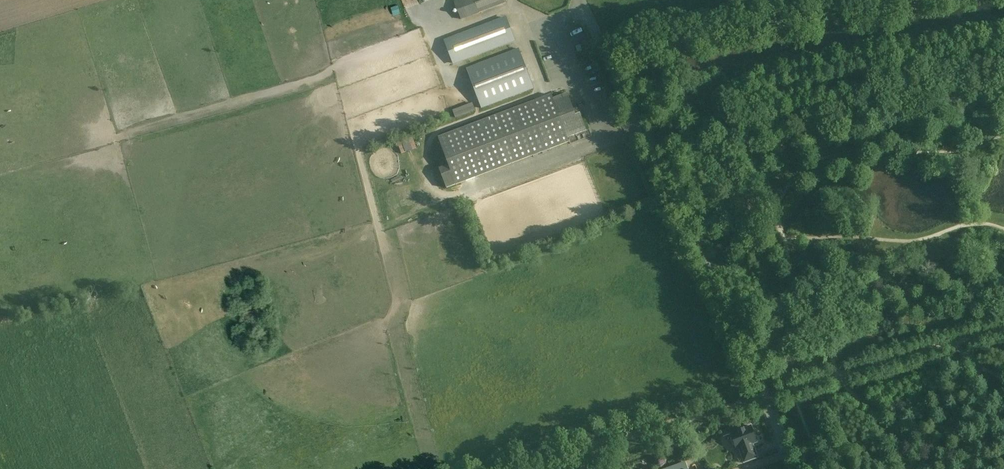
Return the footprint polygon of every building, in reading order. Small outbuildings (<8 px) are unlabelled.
[(505,0),(458,0),(454,1),(461,20),(506,3),(505,0)] [(507,18),(445,42),(453,63),(515,40),(507,18)] [(466,68),(482,109),(534,89),(519,49),(466,68)] [(439,168),(447,189),(569,142),(568,138),(586,130),(580,114),(575,116),(567,94),(553,99),(551,95),(438,138),(449,164),(439,168)] [(473,103),(453,110),(455,118),(475,111),(473,103)] [(758,457),(754,447),(752,447),(751,444),(757,442),(751,426),(730,433),(736,450),(739,449),(744,463),(758,457)]
